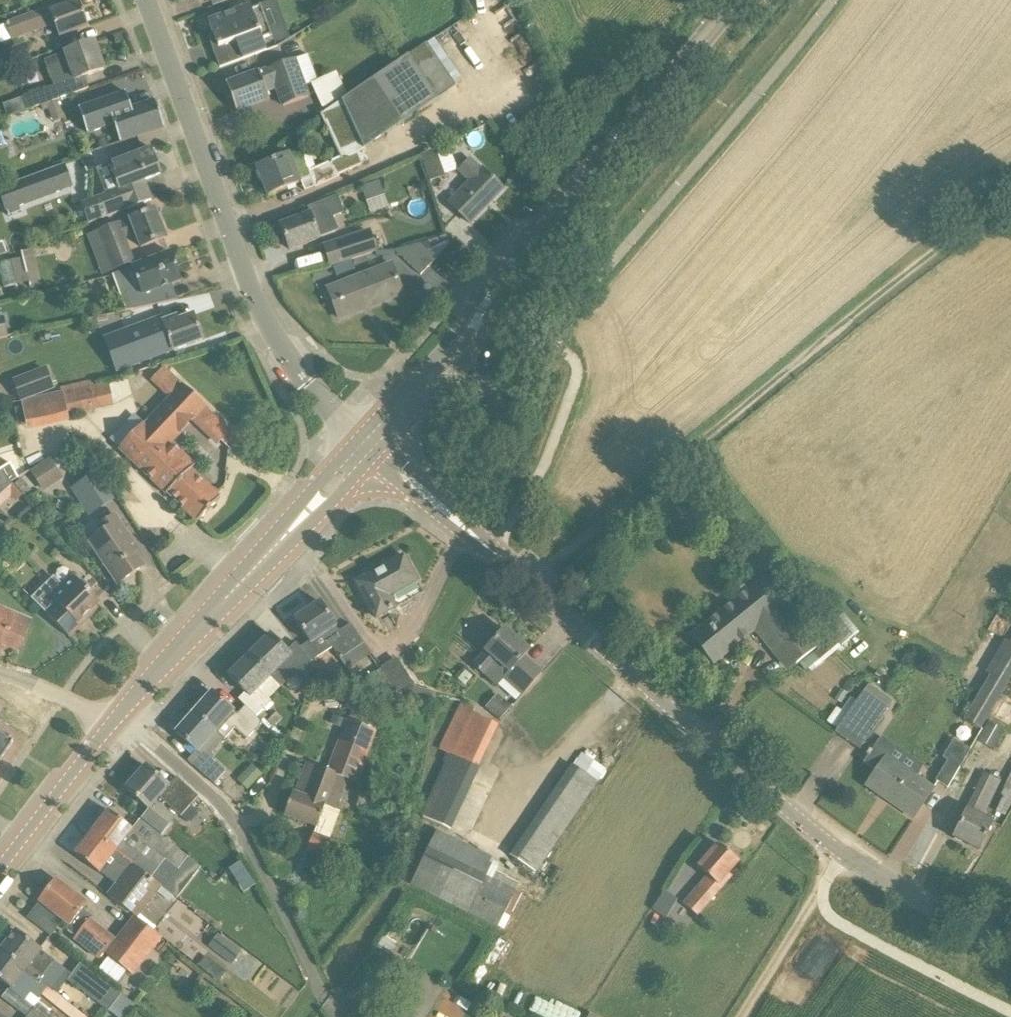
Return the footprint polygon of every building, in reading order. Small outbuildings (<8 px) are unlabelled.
[(59,38),(89,27),(80,3),(64,8),(63,4),(56,7),(6,25),(12,40),(54,24),(59,38)] [(263,37),(272,33),(261,4),(251,8),(250,4),(208,20),(218,46),(213,48),(220,67),(267,49),(263,37)] [(81,79),(104,71),(94,42),(66,53),(44,61),(50,74),(55,87),(23,99),(27,111),(40,105),(58,100),(85,90),(81,79)] [(321,115),(340,158),(346,173),(367,163),(362,151),(365,149),(364,149),(455,87),(426,43),(346,98),(324,113),(321,115)] [(0,55),(0,57),(6,70),(32,59),(26,45),(0,55)] [(276,67),(275,66),(259,72),(260,72),(227,85),(237,112),(270,99),(267,92),(274,89),(282,109),(310,98),(295,60),(276,67)] [(324,113),(346,98),(336,74),(312,87),(324,113)] [(60,105),(58,100),(40,105),(43,112),(49,109),(60,105)] [(165,128),(156,102),(112,117),(106,101),(83,109),(91,133),(115,125),(121,143),(165,128)] [(110,177),(115,191),(81,204),(88,224),(123,211),(151,200),(145,185),(139,187),(137,183),(160,174),(150,148),(109,163),(114,175),(110,177)] [(428,176),(430,182),(446,177),(435,149),(420,156),(428,176)] [(346,173),(340,158),(308,172),(299,150),(258,167),(270,196),(310,179),(315,189),(340,178),(338,176),(346,173)] [(448,204),(471,224),(504,189),(483,169),(480,171),(468,159),(458,170),(470,182),(448,204)] [(0,190),(0,211),(51,192),(44,173),(0,190)] [(523,175),(514,184),(522,191),(530,182),(523,175)] [(141,248),(165,239),(155,211),(130,220),(99,232),(113,271),(134,263),(124,239),(136,235),(141,248)] [(314,222),(311,213),(281,224),(290,250),(340,232),(333,215),(314,222)] [(370,233),(324,248),(330,266),(376,250),(370,233)] [(435,261),(421,247),(419,245),(395,251),(421,275),(435,261)] [(162,288),(181,281),(171,253),(130,268),(139,290),(126,295),(132,310),(167,303),(162,288)] [(403,294),(392,264),(328,289),(340,319),(403,294)] [(168,336),(174,352),(203,341),(194,316),(179,321),(178,317),(162,323),(157,309),(141,316),(143,322),(127,328),(137,356),(155,349),(152,342),(168,336)] [(0,316),(0,337),(9,336),(5,315),(0,316)] [(46,370),(14,382),(21,401),(54,389),(46,370)] [(163,372),(151,385),(168,401),(148,422),(147,421),(120,449),(168,494),(168,493),(198,522),(221,498),(191,470),(195,466),(171,443),(193,420),(220,445),(231,433),(204,408),(206,406),(183,384),(180,387),(163,372)] [(94,385),(64,392),(69,415),(97,409),(112,406),(107,383),(94,385)] [(70,423),(68,415),(64,392),(21,401),(27,432),(70,423)] [(51,461),(31,473),(39,485),(58,473),(51,461)] [(10,484),(19,479),(11,464),(0,470),(0,490),(10,484)] [(114,492),(101,472),(73,489),(87,510),(114,492)] [(692,515),(683,521),(689,528),(697,522),(692,515)] [(129,535),(116,516),(103,524),(107,531),(95,539),(104,551),(98,555),(102,560),(101,560),(118,585),(144,567),(125,538),(129,535)] [(541,530),(555,542),(562,534),(548,522),(541,530)] [(357,582),(377,619),(396,608),(390,596),(418,580),(404,556),(357,582)] [(75,577),(52,599),(57,604),(47,614),(70,638),(99,609),(96,607),(100,603),(90,593),(91,587),(85,581),(79,582),(75,577)] [(784,606),(763,580),(693,637),(714,663),(756,629),(774,651),(790,670),(817,648),(783,607),(784,606)] [(859,634),(820,587),(805,600),(843,646),(859,634)] [(369,652),(351,625),(339,632),(336,627),(337,627),(320,602),(294,619),(309,642),(300,648),(310,662),(332,648),(340,660),(344,657),(350,665),(369,652)] [(18,651),(31,621),(0,608),(0,643),(18,651)] [(497,686),(504,679),(523,696),(542,674),(523,658),(530,651),(505,629),(486,651),(473,665),(497,686)] [(250,656),(271,677),(281,686),(295,672),(303,679),(314,667),(310,662),(300,648),(296,643),(287,651),(271,635),(250,656)] [(966,720),(981,729),(1010,677),(1010,644),(966,720)] [(260,688),(271,677),(250,656),(229,677),(246,692),(239,700),(257,717),(273,700),(260,688)] [(397,660),(382,670),(395,691),(411,696),(414,685),(397,660)] [(195,713),(224,739),(235,726),(248,737),(261,722),(245,706),(236,715),(233,712),(234,711),(213,692),(195,713)] [(888,709),(864,692),(835,734),(860,751),(888,709)] [(500,720),(512,707),(498,695),(486,708),(500,720)] [(975,749),(993,760),(1010,730),(1010,698),(1006,696),(975,749)] [(451,763),(476,774),(499,724),(462,708),(443,750),(450,754),(447,761),(451,763)] [(267,716),(264,719),(273,728),(274,727),(282,719),(274,710),(267,716)] [(209,755),(224,739),(195,713),(176,733),(196,751),(189,759),(215,783),(226,770),(209,755)] [(330,724),(344,730),(347,721),(333,716),(330,724)] [(297,794),(294,793),(286,815),(317,827),(308,850),(334,860),(341,843),(330,839),(341,811),(335,809),(347,779),(356,782),(376,731),(349,720),(329,771),(308,763),(297,794)] [(14,741),(11,739),(12,738),(10,737),(9,738),(0,731),(0,762),(14,741)] [(942,759),(947,762),(935,782),(947,789),(970,750),(953,740),(942,759)] [(890,753),(877,744),(872,752),(870,750),(866,755),(868,757),(863,764),(876,772),(869,783),(892,799),(890,802),(914,819),(934,789),(887,757),(890,753)] [(572,767),(510,857),(535,874),(606,770),(583,755),(574,768),(572,767)] [(424,821),(449,832),(476,774),(451,763),(424,821)] [(169,787),(169,786),(146,766),(126,789),(149,809),(160,797),(182,816),(199,796),(182,781),(173,791),(169,787)] [(247,794),(262,777),(252,768),(237,784),(247,794)] [(1000,781),(985,773),(953,838),(979,850),(993,822),(982,817),(1000,781)] [(1004,788),(1005,788),(1004,792),(1006,793),(999,808),(1006,811),(1010,802),(1010,773),(1004,788)] [(92,833),(116,852),(133,865),(151,879),(159,870),(167,860),(179,871),(189,858),(140,820),(133,830),(109,811),(92,833)] [(134,917),(134,916),(137,918),(139,919),(163,889),(152,880),(151,879),(133,865),(116,852),(92,833),(75,855),(99,874),(100,873),(118,886),(121,882),(126,886),(115,900),(109,896),(109,897),(134,917)] [(436,833),(410,886),(469,913),(498,927),(519,885),(506,879),(506,878),(489,870),(494,861),(436,833)] [(341,846),(336,857),(349,862),(353,851),(341,846)] [(684,906),(685,907),(682,911),(693,921),(697,916),(698,917),(732,878),(729,875),(739,863),(719,846),(699,870),(712,881),(705,888),(702,885),(684,906)] [(40,901),(70,925),(67,930),(76,937),(74,939),(100,959),(115,940),(91,921),(93,917),(84,910),(88,905),(56,880),(40,901)] [(679,901),(665,893),(653,912),(667,920),(679,901)] [(132,975),(162,938),(139,919),(137,918),(107,956),(132,975)] [(389,927),(377,948),(390,956),(402,934),(389,927)] [(17,931),(2,950),(41,980),(55,961),(42,951),(42,950),(17,931)] [(242,953),(219,935),(209,948),(232,966),(242,953)] [(2,950),(0,952),(0,979),(12,988),(10,990),(24,1001),(29,994),(38,1000),(49,986),(41,980),(2,950)] [(122,994),(81,963),(69,980),(110,1011),(122,994)] [(57,994),(48,987),(42,994),(42,995),(69,1016),(86,1016),(57,994)] [(38,1004),(28,1016),(55,1016),(38,1004)]
